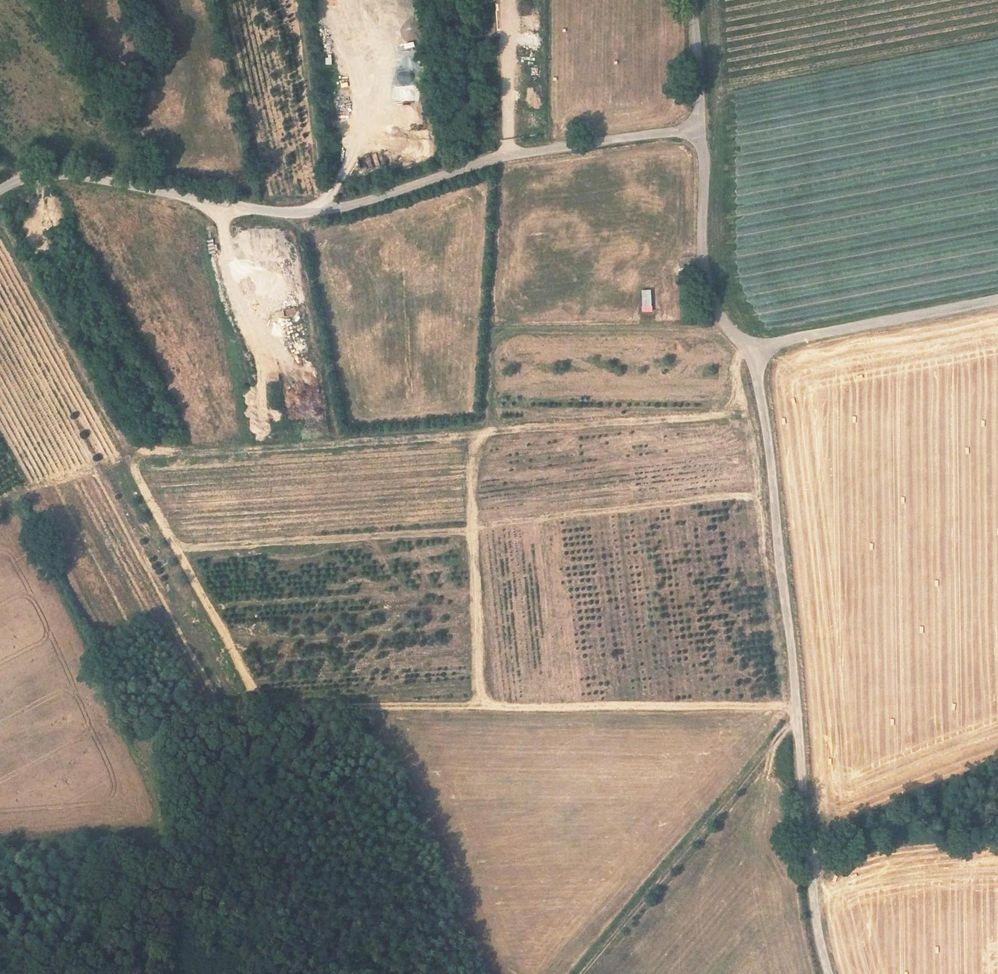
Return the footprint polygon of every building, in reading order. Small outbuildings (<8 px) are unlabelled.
[(652,290),(642,290),(643,307),(652,306),(652,290)]
